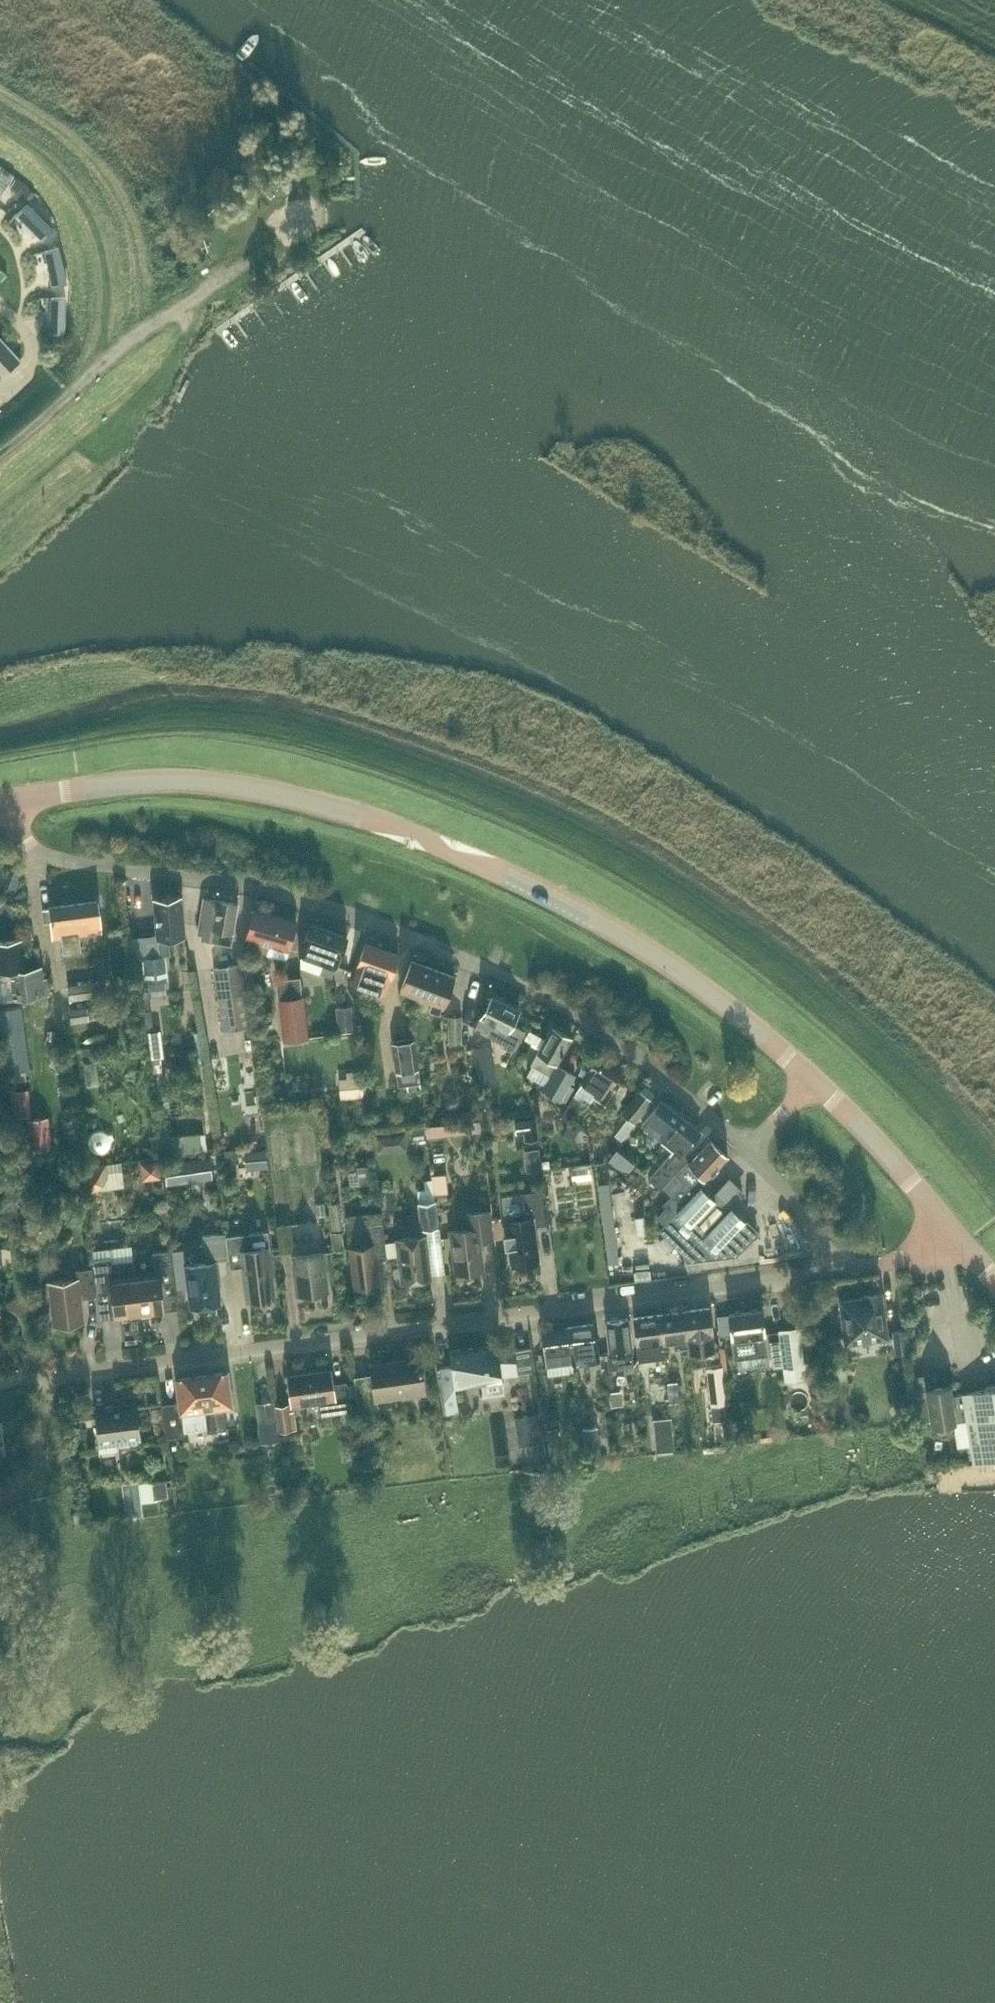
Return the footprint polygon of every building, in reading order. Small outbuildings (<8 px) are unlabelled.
[(10,186),(18,191),(20,188),(25,191),(28,186),(16,178),(10,186)] [(21,197),(28,202),(35,193),(29,188),(21,197)] [(70,247),(33,246),(32,333),(69,333),(70,247)] [(181,896),(155,899),(160,956),(170,955),(168,933),(184,932),(181,896)] [(232,943),(233,932),(238,903),(205,898),(200,927),(205,928),(203,939),(232,943)] [(81,947),(80,936),(102,933),(98,901),(50,907),(50,908),(43,909),(45,923),(52,922),(54,939),(61,938),(68,984),(108,978),(104,945),(81,947)] [(247,938),(259,941),(257,947),(286,956),(296,920),(255,908),(247,938)] [(337,967),(347,937),(310,924),(300,953),(324,962),(320,972),(332,977),(336,966),(337,967)] [(6,999),(49,993),(47,979),(40,979),(38,967),(26,969),(22,939),(0,942),(0,972),(10,971),(12,988),(5,990),(6,999)] [(399,955),(373,946),(366,943),(358,966),(353,981),(385,993),(390,978),(391,978),(399,955)] [(166,957),(144,959),(146,983),(147,983),(158,982),(168,981),(166,957)] [(421,999),(434,969),(412,960),(400,991),(421,999)] [(241,966),(215,969),(223,1028),(249,1025),(241,966)] [(444,1008),(455,977),(434,969),(421,999),(432,1003),(430,1010),(440,1014),(442,1007),(444,1008)] [(89,983),(70,986),(75,1022),(93,1020),(89,983)] [(526,1030),(513,1023),(520,1009),(493,996),(475,1030),(516,1050),(526,1030)] [(276,1000),(279,1032),(280,1040),(304,1038),(301,998),(276,1000)] [(354,1029),(352,1005),(336,1006),(338,1030),(354,1029)] [(23,1006),(0,1009),(0,1052),(3,1074),(31,1069),(23,1006)] [(462,1043),(462,1016),(448,1016),(448,1043),(462,1043)] [(557,1064),(572,1038),(552,1026),(537,1053),(538,1053),(531,1065),(550,1075),(542,1089),(560,1100),(575,1074),(557,1064)] [(31,1044),(36,1053),(51,1044),(46,1035),(31,1044)] [(416,1039),(392,1043),(396,1073),(397,1073),(419,1069),(420,1069),(416,1039)] [(491,1046),(475,1048),(478,1067),(494,1065),(491,1046)] [(160,1050),(150,1051),(152,1074),(162,1073),(160,1050)] [(617,1089),(611,1085),(621,1069),(598,1055),(588,1072),(588,1073),(562,1116),(569,1121),(585,1096),(592,1101),(595,1096),(608,1104),(617,1089)] [(364,1096),(361,1071),(346,1072),(347,1078),(339,1079),(341,1098),(364,1096)] [(26,1089),(10,1091),(13,1117),(29,1115),(26,1089)] [(164,1090),(156,1090),(157,1101),(165,1101),(164,1090)] [(640,1090),(622,1114),(635,1123),(653,1100),(640,1090)] [(683,1116),(663,1099),(643,1125),(663,1141),(683,1116)] [(204,1114),(163,1118),(165,1137),(167,1154),(207,1150),(205,1133),(204,1114)] [(663,1141),(681,1155),(701,1131),(683,1116),(663,1141)] [(536,1117),(514,1120),(516,1133),(524,1132),(525,1141),(539,1139),(536,1117)] [(481,1120),(448,1124),(449,1134),(482,1130),(481,1120)] [(562,1135),(573,1140),(579,1130),(568,1124),(562,1135)] [(49,1125),(28,1127),(30,1149),(51,1147),(49,1125)] [(438,1125),(427,1127),(428,1137),(439,1135),(438,1125)] [(424,1127),(412,1129),(414,1141),(426,1139),(424,1127)] [(407,1149),(405,1135),(391,1137),(392,1145),(399,1150),(407,1149)] [(332,1136),(324,1137),(325,1146),(333,1146),(332,1136)] [(729,1156),(711,1140),(710,1141),(690,1163),(688,1161),(664,1186),(673,1195),(664,1204),(667,1207),(658,1217),(665,1224),(659,1230),(664,1234),(685,1255),(695,1245),(709,1258),(716,1250),(724,1257),(735,1256),(758,1232),(716,1192),(711,1196),(705,1190),(711,1183),(707,1180),(729,1156)] [(266,1149),(245,1151),(247,1170),(268,1168),(266,1149)] [(634,1164),(615,1150),(607,1160),(626,1174),(634,1164)] [(682,1164),(678,1161),(671,1154),(650,1178),(661,1188),(682,1164)] [(141,1160),(144,1177),(160,1175),(158,1157),(141,1160)] [(210,1157),(198,1158),(200,1180),(213,1178),(210,1157)] [(383,1189),(412,1186),(409,1158),(380,1161),(383,1189)] [(549,1160),(541,1161),(542,1168),(550,1167),(549,1160)] [(177,1161),(164,1163),(167,1184),(179,1183),(177,1161)] [(108,1176),(107,1163),(81,1166),(84,1192),(98,1191),(108,1176)] [(367,1166),(358,1167),(360,1184),(369,1183),(367,1166)] [(109,1179),(112,1204),(129,1202),(126,1177),(109,1179)] [(535,1225),(549,1224),(545,1191),(503,1197),(506,1221),(512,1264),(540,1261),(535,1225)] [(25,1194),(14,1196),(15,1205),(27,1204),(25,1194)] [(803,1198),(811,1215),(820,1211),(813,1194),(803,1198)] [(436,1200),(418,1202),(421,1229),(440,1227),(436,1200)] [(342,1229),(341,1214),(339,1202),(329,1203),(330,1215),(332,1230),(342,1229)] [(23,1211),(14,1213),(15,1223),(25,1222),(23,1211)] [(456,1272),(484,1269),(480,1240),(493,1238),(490,1211),(467,1213),(469,1228),(451,1230),(456,1272)] [(388,1259),(388,1258),(386,1243),(383,1223),(370,1225),(373,1244),(350,1247),(355,1287),(379,1284),(376,1260),(388,1259)] [(281,1253),(295,1251),(292,1224),(277,1225),(281,1253)] [(341,1231),(330,1232),(333,1250),(344,1249),(341,1231)] [(227,1236),(226,1235),(226,1233),(203,1235),(206,1263),(186,1265),(191,1307),(221,1303),(216,1259),(229,1258),(226,1236),(227,1236)] [(497,1234),(497,1255),(508,1254),(507,1233),(497,1234)] [(231,1268),(242,1266),(243,1266),(247,1300),(275,1296),(269,1247),(253,1249),(252,1237),(241,1238),(241,1234),(227,1236),(226,1236),(229,1258),(231,1268)] [(402,1281),(432,1277),(426,1236),(397,1239),(397,1241),(399,1257),(402,1281)] [(175,1282),(172,1250),(154,1252),(156,1273),(135,1276),(140,1313),(164,1310),(160,1284),(175,1282)] [(328,1290),(324,1252),(293,1256),(298,1294),(328,1290)] [(112,1262),(112,1258),(112,1257),(94,1259),(98,1291),(113,1289),(116,1316),(140,1313),(135,1276),(133,1259),(112,1262)] [(82,1297),(96,1296),(93,1267),(77,1269),(78,1278),(49,1282),(55,1324),(84,1320),(82,1297)] [(715,1309),(730,1308),(729,1292),(714,1293),(715,1309)] [(840,1302),(846,1344),(888,1338),(882,1293),(863,1296),(863,1298),(840,1302)] [(798,1299),(793,1300),(796,1327),(800,1327),(802,1327),(798,1299)] [(689,1346),(690,1346),(691,1353),(701,1352),(703,1363),(717,1361),(710,1307),(685,1311),(689,1346)] [(762,1309),(729,1314),(735,1360),(769,1355),(762,1309)] [(678,1348),(689,1346),(685,1311),(660,1314),(663,1341),(664,1341),(677,1339),(678,1348)] [(665,1342),(664,1341),(663,1341),(660,1314),(635,1318),(640,1359),(666,1356),(665,1342)] [(502,1338),(541,1337),(541,1318),(501,1319),(502,1338)] [(633,1366),(632,1350),(628,1319),(608,1322),(611,1352),(607,1353),(609,1369),(633,1366)] [(598,1346),(596,1333),(595,1323),(568,1327),(573,1363),(599,1359),(597,1346),(598,1346)] [(547,1366),(573,1363),(568,1327),(542,1331),(545,1353),(546,1353),(547,1366)] [(806,1366),(806,1364),(802,1327),(800,1327),(796,1327),(778,1329),(779,1340),(782,1367),(783,1368),(806,1366)] [(905,1329),(893,1331),(896,1352),(908,1351),(905,1329)] [(501,1376),(535,1371),(532,1347),(497,1352),(495,1339),(447,1346),(450,1364),(439,1366),(446,1412),(457,1410),(453,1382),(480,1378),(482,1394),(503,1391),(501,1376)] [(779,1340),(769,1341),(772,1368),(782,1367),(779,1340)] [(395,1361),(371,1364),(372,1376),(367,1377),(367,1379),(357,1380),(357,1377),(355,1377),(360,1414),(379,1412),(377,1400),(425,1393),(421,1361),(395,1364),(395,1361)] [(727,1403),(723,1366),(707,1368),(710,1405),(711,1405),(725,1404),(727,1403)] [(347,1382),(333,1384),(331,1370),(289,1376),(293,1404),(319,1400),(321,1414),(351,1410),(347,1382)] [(176,1378),(180,1401),(162,1403),(166,1437),(184,1434),(181,1413),(207,1410),(210,1431),(227,1428),(225,1412),(224,1412),(223,1408),(233,1406),(228,1371),(176,1378)] [(577,1375),(554,1377),(555,1393),(578,1391),(577,1375)] [(525,1398),(523,1380),(510,1381),(512,1400),(525,1398)] [(678,1381),(668,1382),(669,1390),(670,1403),(680,1402),(678,1381)] [(994,1459),(994,1389),(952,1396),(950,1385),(927,1389),(932,1425),(967,1420),(974,1462),(994,1459)] [(623,1405),(622,1390),(609,1392),(611,1406),(623,1405)] [(381,1418),(433,1416),(432,1402),(380,1404),(381,1418)] [(95,1407),(99,1447),(99,1452),(116,1449),(116,1445),(142,1441),(137,1403),(136,1403),(136,1407),(114,1409),(114,1405),(95,1407)] [(274,1418),(272,1403),(260,1405),(262,1419),(274,1418)] [(293,1430),(289,1403),(276,1405),(279,1431),(293,1430)] [(32,1419),(33,1406),(23,1404),(22,1417),(32,1419)] [(726,1419),(725,1404),(711,1405),(713,1421),(726,1419)] [(535,1414),(517,1416),(521,1445),(538,1443),(535,1414)] [(672,1416),(653,1419),(657,1454),(676,1451),(672,1416)] [(601,1459),(598,1427),(583,1428),(587,1461),(601,1459)] [(545,1431),(549,1461),(562,1459),(558,1429),(545,1431)] [(366,1447),(379,1445),(377,1431),(364,1433),(366,1447)] [(106,1474),(151,1467),(147,1448),(103,1456),(106,1474)] [(169,1497),(167,1479),(152,1481),(154,1498),(169,1497)]
